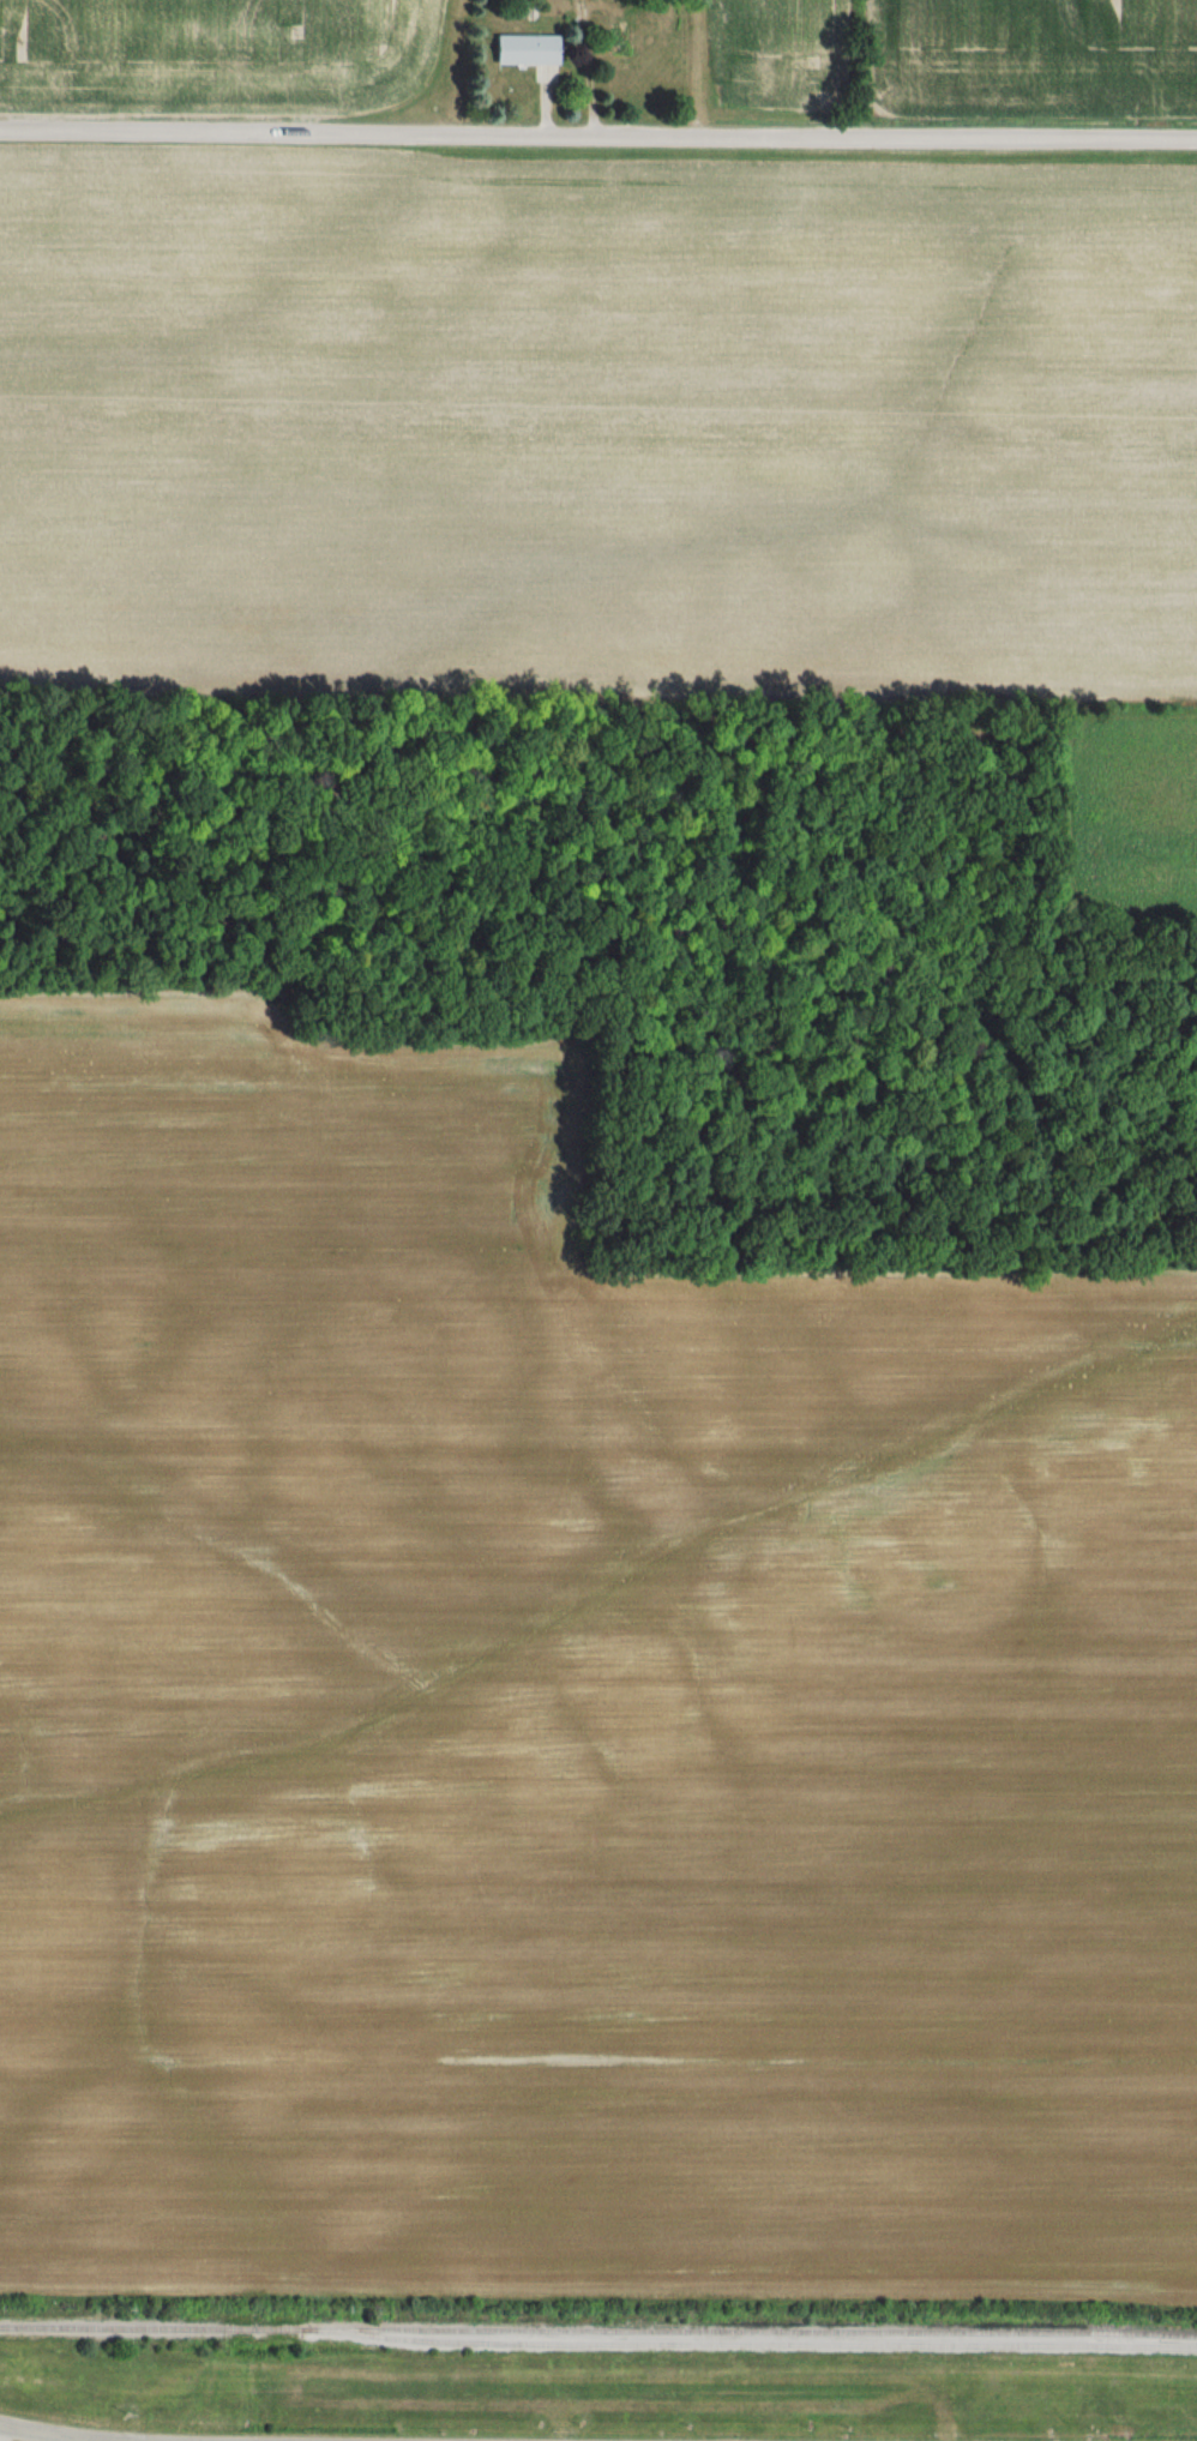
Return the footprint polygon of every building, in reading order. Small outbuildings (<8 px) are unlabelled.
[(493,64),(555,64),(555,36),(493,36),(493,64)]
